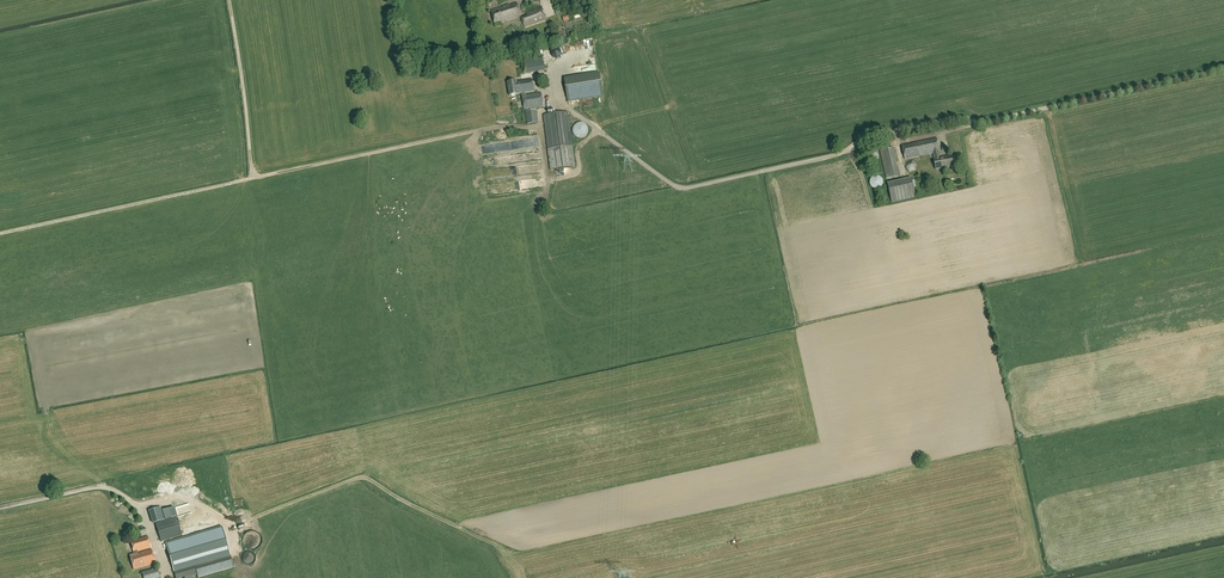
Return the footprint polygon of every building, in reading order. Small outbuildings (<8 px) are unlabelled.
[(517,3),(491,11),(495,23),(502,21),(502,22),(520,16),(517,3)] [(525,27),(546,19),(545,15),(543,15),(542,11),(543,11),(542,7),(527,13),(528,16),(521,19),(525,27)] [(579,12),(571,14),(573,20),(581,18),(579,12)] [(562,55),(561,49),(555,48),(551,51),(552,57),(557,59),(562,55)] [(600,76),(565,81),(568,101),(603,96),(600,76)] [(543,107),(541,93),(525,96),(525,93),(534,92),(532,80),(517,82),(517,81),(507,83),(510,96),(519,94),(522,94),(524,110),(527,110),(527,112),(525,112),(527,125),(539,123),(537,110),(532,111),(531,109),(543,107)] [(543,115),(548,150),(550,171),(575,167),(568,112),(543,115)] [(587,135),(588,133),(588,131),(588,128),(587,126),(585,124),(582,123),(580,123),(578,124),(575,125),(574,127),(573,129),(573,132),(573,134),(574,136),(576,138),(578,139),(581,139),(583,139),(585,137),(587,135)] [(542,138),(490,143),(490,150),(542,144),(542,138)] [(937,138),(902,145),(905,160),(932,154),(934,160),(936,170),(953,166),(951,156),(941,158),(939,152),(940,152),(937,138)] [(899,176),(892,148),(880,150),(886,179),(899,176)] [(879,158),(877,151),(871,150),(866,154),(868,160),(874,162),(879,158)] [(883,185),(883,183),(883,181),(882,179),(880,177),(878,176),(876,176),(874,177),(872,178),(870,180),(870,182),(870,184),(870,186),(872,188),(874,189),(876,190),(878,189),(880,189),(881,187),(883,185)] [(914,189),(913,188),(916,187),(914,180),(912,181),(911,178),(888,184),(892,203),(916,197),(915,194),(918,193),(917,189),(914,189)] [(177,517),(156,524),(161,541),(182,535),(177,517)] [(147,536),(130,541),(134,555),(130,556),(134,570),(155,564),(151,550),(138,554),(137,552),(151,548),(147,536)] [(233,567),(225,537),(189,547),(190,550),(169,556),(176,577),(185,577),(197,574),(198,577),(233,567)] [(142,573),(143,577),(158,577),(159,577),(157,568),(142,573)]
